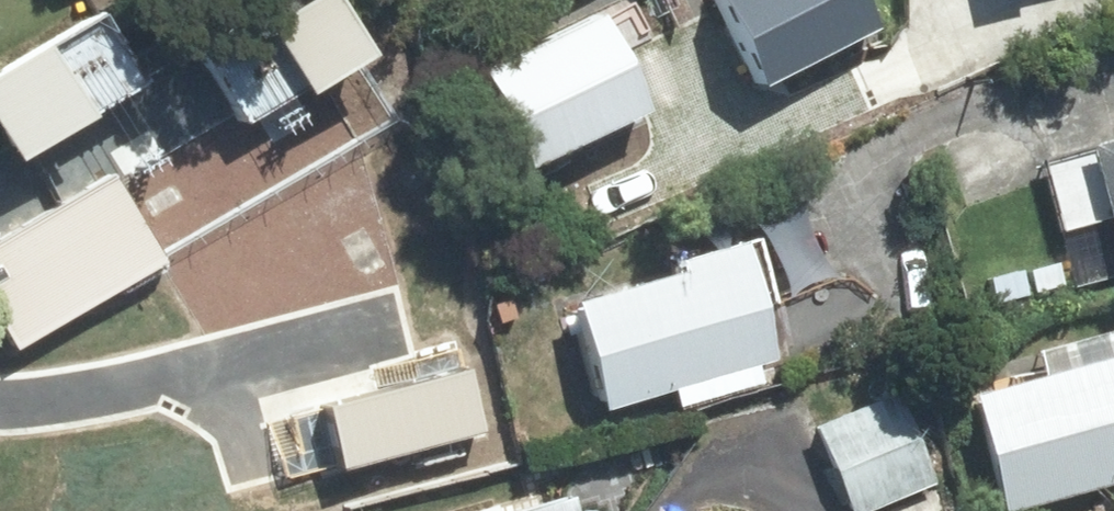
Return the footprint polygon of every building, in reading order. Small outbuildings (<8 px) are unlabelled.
[(195,56),(240,133),(370,57),(337,0),(292,0),(195,56)] [(0,69),(0,155),(8,168),(142,90),(97,13),(0,69)] [(1113,258),(1113,139),(1083,148),(1113,258)] [(0,239),(0,343),(9,358),(162,265),(107,175),(0,239)] [(756,240),(562,298),(597,418),(792,360),(756,240)] [(999,510),(1018,510),(1113,485),(1113,331),(1030,353),(1037,379),(968,398),(999,510)] [(463,364),(322,404),(339,470),(479,431),(463,364)] [(811,427),(848,510),(884,510),(936,488),(894,391),(811,427)] [(500,510),(594,510),(588,489),(500,510)]
